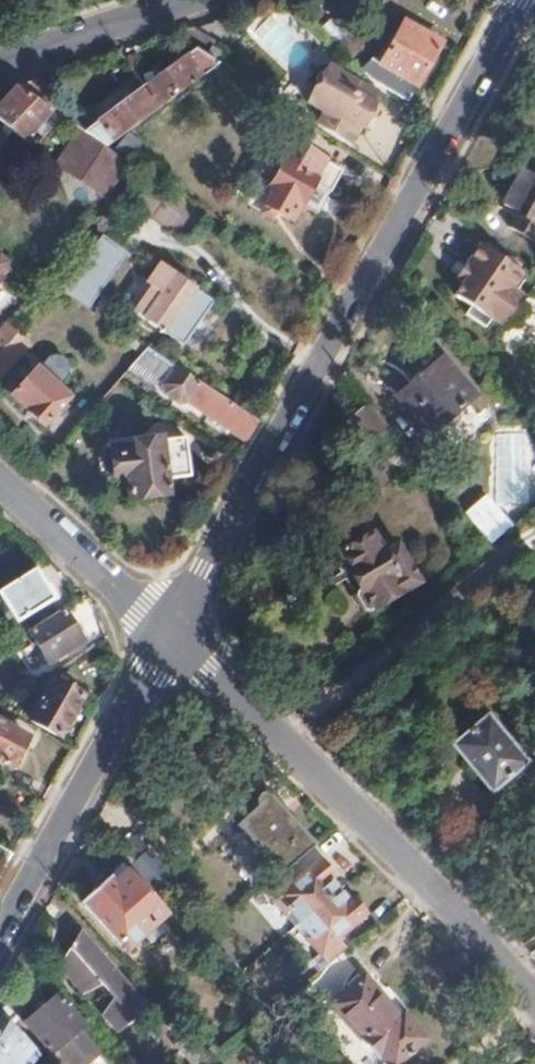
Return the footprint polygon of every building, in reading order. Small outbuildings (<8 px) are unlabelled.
[(407,102),(440,44),(403,23),(379,68),(370,62),(363,75),(365,77),(407,102)] [(215,64),(222,51),(211,44),(213,41),(193,28),(170,35),(193,50),(215,64)] [(159,110),(218,67),(215,64),(193,50),(143,88),(159,110)] [(373,115),(383,96),(329,65),(327,68),(321,70),(316,78),(318,84),(307,102),(323,111),(318,122),(351,141),(367,111),(373,115)] [(48,108),(57,93),(37,80),(15,87),(48,108)] [(50,110),(15,87),(11,89),(0,101),(0,122),(23,142),(50,110)] [(107,147),(159,110),(143,88),(86,127),(78,121),(75,126),(107,147)] [(105,186),(120,164),(79,136),(64,158),(105,186)] [(341,171),(281,137),(260,176),(270,181),(258,204),(287,221),(297,204),(300,206),(311,184),(328,194),(341,171)] [(105,186),(64,158),(59,165),(100,193),(105,186)] [(522,171),(504,205),(534,222),(534,178),(522,171)] [(164,200),(153,214),(173,230),(184,216),(164,200)] [(89,310),(126,254),(99,236),(55,287),(89,310)] [(522,273),(480,244),(467,263),(474,268),(456,295),(490,319),(522,273)] [(173,341),(203,297),(157,266),(127,310),(173,341)] [(4,327),(0,331),(0,350),(14,334),(4,327)] [(30,340),(18,330),(0,350),(0,375),(30,340)] [(147,349),(129,336),(125,344),(142,355),(147,349)] [(147,349),(142,355),(120,379),(175,416),(180,408),(240,448),(248,434),(256,420),(147,349)] [(477,392),(445,356),(399,394),(431,432),(477,392)] [(66,398),(56,389),(66,376),(66,370),(67,363),(60,357),(52,357),(47,358),(36,370),(32,370),(10,396),(26,410),(24,412),(40,426),(66,398)] [(366,438),(385,422),(367,400),(347,416),(366,438)] [(185,441),(133,445),(112,448),(113,455),(112,455),(115,477),(126,476),(128,497),(173,492),(171,480),(189,478),(185,441)] [(497,443),(494,502),(526,503),(528,444),(497,443)] [(488,543),(510,526),(488,501),(467,518),(488,543)] [(418,579),(396,542),(384,549),(373,531),(340,552),(360,585),(355,588),(354,596),(361,608),(368,611),(418,579)] [(30,567),(0,587),(0,601),(13,621),(49,597),(30,567)] [(80,639),(60,608),(44,618),(27,630),(46,659),(80,639)] [(78,694),(49,680),(27,721),(57,736),(78,694)] [(442,755),(482,723),(472,711),(432,744),(442,755)] [(521,762),(486,719),(482,723),(442,755),(438,759),(473,802),(521,762)] [(0,723),(0,759),(11,765),(26,737),(0,723)] [(311,845),(270,796),(266,793),(262,790),(259,790),(256,791),(254,793),(253,797),(255,802),(233,821),(262,854),(277,872),(311,845)] [(147,847),(130,862),(149,883),(166,868),(147,847)] [(337,890),(327,879),(332,875),(319,859),(300,874),(302,877),(293,884),(283,872),(264,887),(297,924),(337,890)] [(160,910),(119,866),(81,900),(122,945),(160,910)] [(346,946),(335,933),(343,926),(346,929),(364,912),(351,897),(346,900),(337,890),(297,924),(320,951),(318,953),(326,963),(346,946)] [(144,1003),(77,929),(55,965),(79,992),(100,988),(108,997),(100,1015),(114,1031),(144,1003)] [(424,1037),(401,1010),(397,1015),(362,977),(329,1007),(375,1058),(378,1055),(387,1063),(394,1063),(424,1037)] [(57,994),(24,1022),(51,1053),(59,1047),(74,1063),(84,1063),(103,1049),(83,1026),(57,994)] [(13,1027),(0,1012),(0,1063),(28,1063),(31,1059),(37,1056),(13,1027)]
